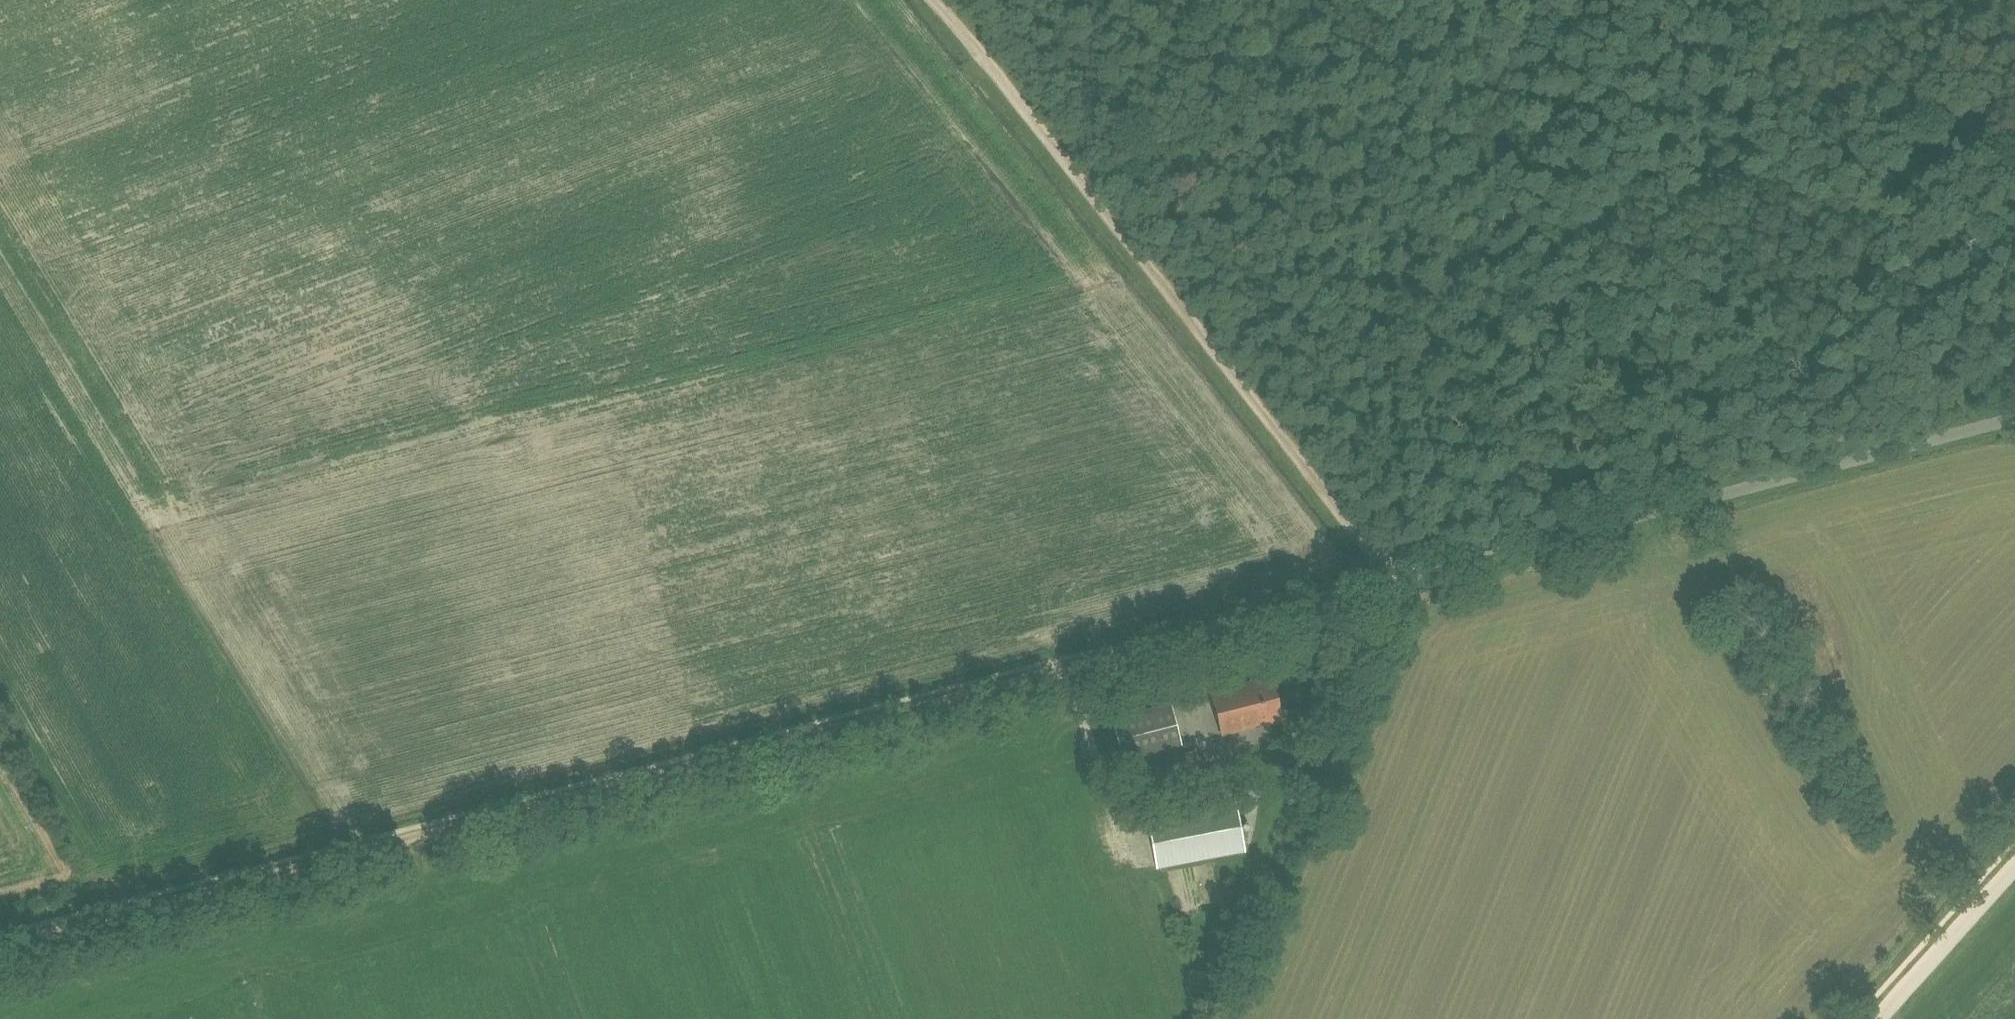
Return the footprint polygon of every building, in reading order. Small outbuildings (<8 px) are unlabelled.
[(1220,733),(1281,719),(1270,678),(1210,693),(1220,733)] [(1170,703),(1111,718),(1121,758),(1180,744),(1170,703)] [(1203,791),(1202,791),(1224,788),(1221,767),(1199,770),(1196,750),(1144,758),(1151,799),(1203,791)] [(1156,868),(1245,851),(1236,802),(1147,818),(1156,868)]
